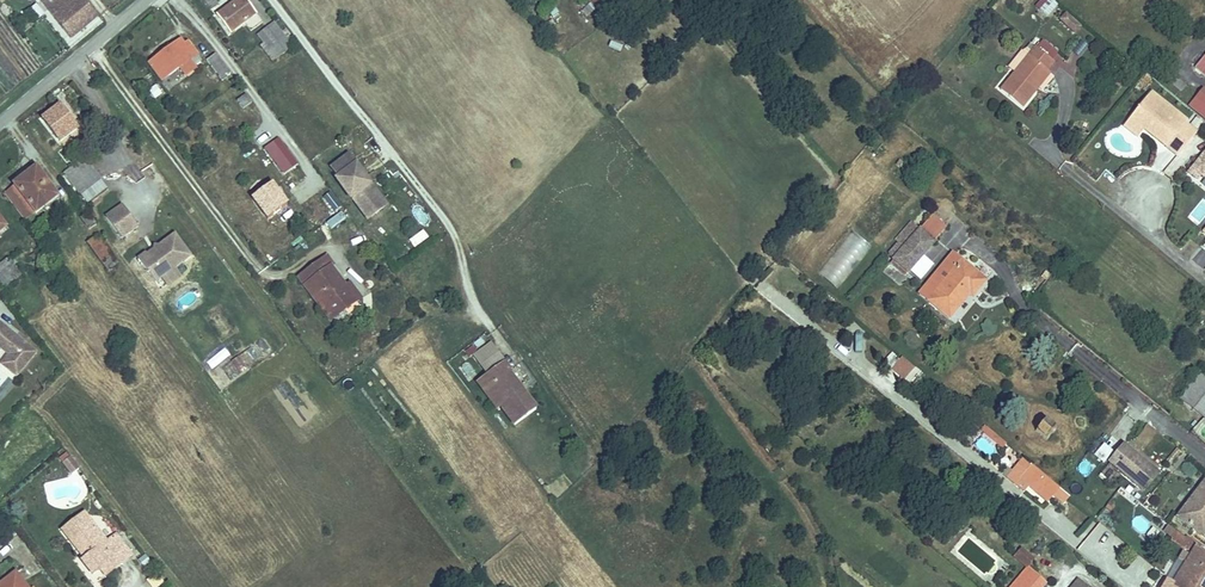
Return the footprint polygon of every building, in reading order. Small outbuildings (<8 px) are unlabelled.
[(97,17),(83,0),(41,0),(40,1),(70,39),(97,17)] [(211,10),(218,4),(215,0),(204,0),(211,10)] [(248,3),(247,4),(244,0),(232,0),(234,2),(216,16),(230,34),(256,14),(248,3)] [(591,3),(596,8),(598,11),(604,5),(599,0),(588,0),(591,3)] [(1041,10),(1049,1),(1048,0),(1041,0),(1036,6),(1041,10)] [(1041,10),(1040,10),(1047,16),(1057,5),(1051,0),(1049,0),(1041,10)] [(586,17),(596,8),(591,3),(581,11),(586,17)] [(1066,14),(1061,20),(1075,32),(1079,27),(1066,14)] [(274,23),(280,31),(284,28),(278,20),(274,23)] [(274,23),(266,29),(272,37),(280,31),(274,23)] [(258,35),(264,43),(272,37),(266,29),(258,35)] [(260,46),(272,62),(292,47),(280,31),(272,37),(264,43),(260,46)] [(194,67),(189,60),(197,55),(187,42),(183,45),(180,41),(149,64),(162,81),(179,68),(184,74),(194,67)] [(621,51),(623,46),(611,41),(608,46),(621,51)] [(1015,73),(1001,90),(1022,108),(1036,90),(1030,86),(1044,69),(1047,71),(1054,62),(1051,60),(1057,53),(1043,42),(1037,49),(1035,47),(1035,48),(1030,44),(1027,48),(1022,51),(1008,68),(1015,73)] [(215,54),(206,60),(222,81),(231,74),(215,54)] [(202,62),(197,55),(189,60),(194,67),(202,62)] [(1195,68),(1204,76),(1204,56),(1195,68)] [(1030,86),(1036,90),(1050,73),(1047,71),(1044,69),(1030,86)] [(1184,85),(1175,77),(1170,83),(1179,91),(1184,85)] [(1115,82),(1109,91),(1114,94),(1120,85),(1115,82)] [(162,94),(156,86),(149,91),(155,99),(162,94)] [(1189,106),(1204,119),(1204,95),(1201,91),(1189,106)] [(1150,93),(1130,118),(1144,130),(1166,147),(1186,122),(1150,93)] [(246,95),(237,101),(243,109),(252,103),(246,95)] [(59,107),(43,119),(60,142),(76,129),(59,107)] [(1196,117),(1191,124),(1198,129),(1203,122),(1196,117)] [(1130,118),(1124,126),(1138,138),(1144,130),(1130,118)] [(1185,124),(1166,147),(1177,156),(1196,133),(1185,124)] [(345,145),(352,140),(348,136),(342,141),(345,145)] [(278,138),(264,149),(283,175),(298,165),(278,138)] [(1188,173),(1197,180),(1200,175),(1204,179),(1204,152),(1188,173)] [(351,198),(367,219),(386,205),(367,179),(358,167),(349,155),(331,168),(338,178),(336,180),(350,199),(351,198)] [(100,179),(84,158),(70,169),(86,190),(100,179)] [(367,160),(358,167),(367,179),(376,172),(367,160)] [(36,169),(14,185),(15,186),(6,193),(25,219),(35,212),(36,213),(57,197),(36,169)] [(86,190),(70,169),(64,173),(80,195),(86,190)] [(1202,228),(1204,224),(1204,203),(1200,200),(1188,218),(1202,228)] [(422,225),(430,219),(418,203),(410,210),(422,225)] [(137,227),(122,205),(106,217),(121,238),(137,227)] [(89,230),(97,224),(88,212),(80,218),(89,230)] [(931,217),(920,230),(933,242),(944,229),(931,217)] [(911,223),(895,241),(898,244),(907,234),(912,239),(919,230),(911,223)] [(836,289),(871,247),(851,230),(815,272),(836,289)] [(896,263),(907,273),(934,242),(933,242),(920,230),(919,230),(912,239),(907,234),(888,255),(893,260),(890,263),(893,266),(896,263)] [(138,259),(155,283),(161,278),(175,268),(191,257),(174,235),(159,246),(158,251),(153,250),(147,255),(146,253),(138,259)] [(118,264),(98,236),(87,243),(108,272),(118,264)] [(953,254),(920,294),(949,318),(969,294),(972,297),(985,281),(953,254)] [(305,287),(310,283),(335,317),(345,310),(356,302),(361,298),(353,288),(349,292),(330,268),(333,266),(326,256),(298,277),(305,287)] [(0,266),(0,285),(2,288),(19,275),(8,260),(0,266)] [(896,263),(893,266),(905,276),(907,273),(896,263)] [(180,275),(175,268),(161,278),(166,286),(180,275)] [(305,287),(330,321),(335,317),(310,283),(305,287)] [(360,307),(356,302),(345,310),(348,315),(360,307)] [(0,324),(0,348),(9,355),(1,364),(16,376),(36,353),(0,324)] [(476,348),(483,343),(480,339),(473,344),(476,348)] [(491,344),(478,353),(484,362),(497,353),(497,352),(491,344)] [(469,357),(476,352),(472,346),(465,352),(469,357)] [(475,356),(481,364),(484,362),(478,353),(475,356)] [(488,374),(504,362),(497,353),(484,362),(481,364),(488,374)] [(902,358),(892,369),(905,380),(914,368),(902,358)] [(514,426),(536,409),(509,372),(510,371),(504,362),(488,374),(480,379),(487,389),(489,387),(502,405),(500,406),(500,407),(514,426)] [(8,376),(0,369),(0,385),(8,376)] [(915,369),(905,380),(913,387),(923,376),(915,369)] [(1181,399),(1204,418),(1204,377),(1200,374),(1181,399)] [(477,382),(497,409),(500,407),(500,406),(502,405),(489,387),(487,389),(480,379),(477,382)] [(1045,420),(1035,431),(1046,440),(1056,429),(1045,420)] [(981,438),(975,447),(989,458),(996,448),(981,438)] [(1123,445),(1109,462),(1143,491),(1157,474),(1123,445)] [(72,474),(79,469),(70,457),(63,463),(72,474)] [(1065,494),(1032,466),(1031,467),(1023,460),(1012,473),(1020,480),(1016,485),(1024,492),(1029,487),(1047,502),(1055,493),(1061,498),(1065,494)] [(1177,517),(1204,538),(1204,481),(1177,517)] [(1120,488),(1117,492),(1136,507),(1140,503),(1120,488)] [(92,575),(100,569),(113,559),(118,566),(131,556),(115,536),(106,543),(84,514),(62,531),(85,559),(82,562),(92,575)] [(1169,525),(1165,531),(1172,536),(1171,538),(1193,552),(1196,547),(1169,525)] [(1171,586),(1204,586),(1204,553),(1196,547),(1193,552),(1171,586)] [(1021,550),(1015,557),(1026,567),(1033,559),(1021,550)] [(1190,556),(1183,552),(1168,576),(1171,577),(1169,581),(1173,584),(1190,556)] [(113,559),(100,569),(105,576),(118,566),(113,559)] [(1022,575),(1027,580),(1021,586),(1042,586),(1046,583),(1028,568),(1022,575)] [(15,574),(0,585),(0,586),(25,586),(15,574)] [(1011,586),(1021,586),(1027,580),(1022,575),(1011,586)]
